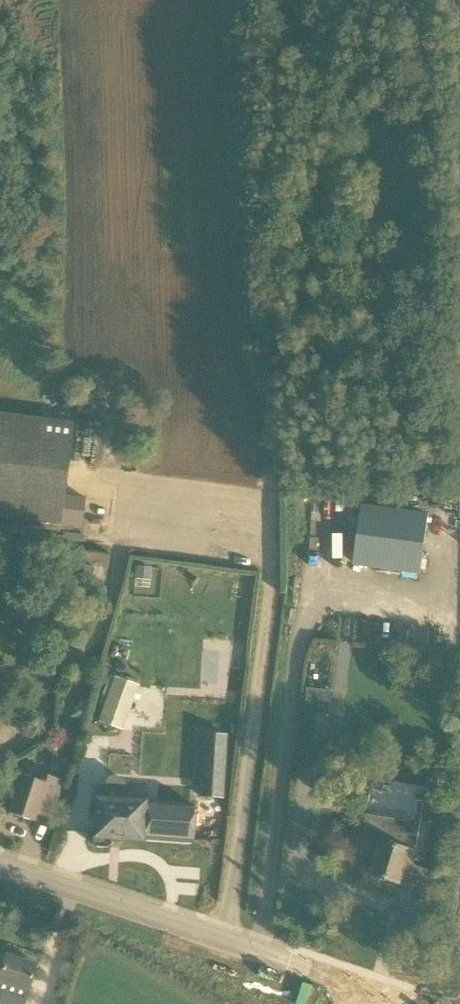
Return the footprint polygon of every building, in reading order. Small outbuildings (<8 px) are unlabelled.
[(84,498),(63,496),(72,423),(68,422),(0,414),(0,518),(81,527),(84,498)] [(429,517),(363,507),(355,563),(421,573),(429,517)] [(69,564),(67,576),(92,580),(94,568),(69,564)] [(115,677),(100,720),(125,729),(141,687),(115,677)] [(304,712),(300,759),(330,761),(334,714),(304,712)] [(200,770),(198,797),(223,799),(225,772),(200,770)] [(15,775),(6,799),(12,801),(8,813),(18,818),(19,817),(33,821),(35,813),(50,818),(63,782),(43,775),(40,783),(15,775)] [(142,839),(193,843),(195,805),(121,799),(121,792),(125,792),(126,781),(122,777),(113,777),(108,780),(108,784),(102,784),(101,798),(95,802),(92,843),(96,847),(107,848),(111,844),(111,839),(142,841),(142,839)] [(383,843),(373,875),(377,876),(377,879),(386,882),(388,879),(401,883),(406,865),(412,867),(420,840),(431,844),(437,824),(410,816),(405,835),(402,845),(384,840),(383,843)] [(35,965),(32,964),(33,960),(22,957),(20,960),(5,956),(0,972),(0,996),(1,993),(24,1000),(35,965)]
